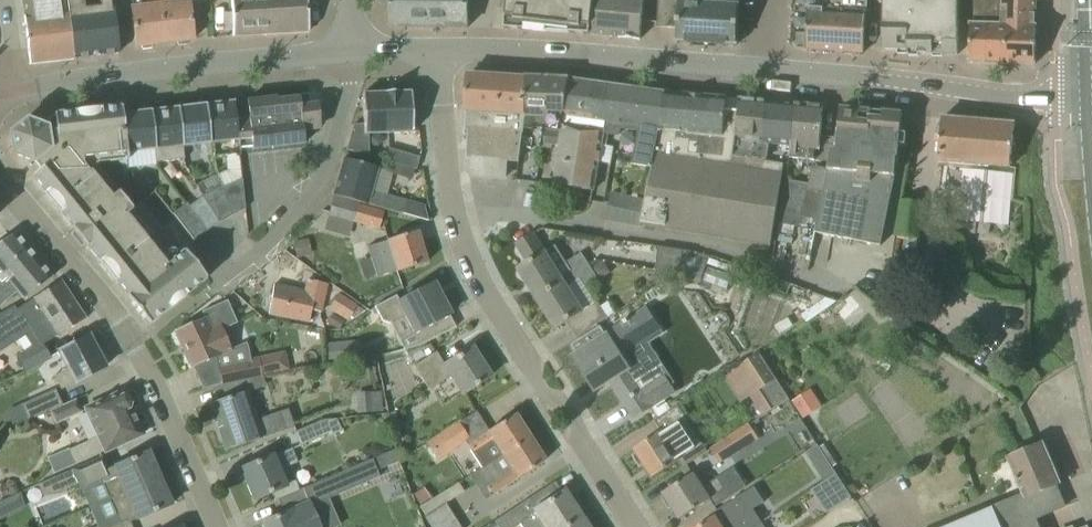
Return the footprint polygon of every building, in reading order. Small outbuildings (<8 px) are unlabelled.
[(30,64),(55,61),(74,59),(68,11),(66,0),(22,0),(30,64)] [(117,49),(113,6),(111,6),(110,0),(66,0),(68,11),(74,59),(118,54),(117,49)] [(160,0),(145,0),(146,6),(131,8),(136,46),(141,46),(143,49),(151,48),(152,44),(165,43),(160,0)] [(193,39),(189,1),(173,3),(172,0),(160,0),(165,43),(177,41),(179,45),(187,44),(188,40),(193,39)] [(233,36),(308,32),(306,0),(231,0),(232,13),(225,14),(225,29),(233,29),(233,36)] [(392,26),(468,27),(469,0),(392,0),(392,26)] [(594,0),(508,0),(505,28),(590,33),(594,0)] [(643,17),(645,0),(594,0),(590,33),(640,39),(643,17)] [(740,0),(659,0),(658,26),(678,27),(677,41),(737,44),(740,0)] [(806,45),(806,48),(864,52),(867,11),(866,11),(866,0),(810,0),(809,7),(808,7),(806,45)] [(884,3),(883,49),(908,49),(908,54),(958,54),(959,0),(881,0),(881,3),(884,3)] [(970,54),(969,62),(1035,64),(1037,0),(971,0),(970,54)] [(506,159),(519,160),(523,132),(524,132),(524,128),(526,113),(528,77),(469,73),(467,111),(469,111),(468,129),(471,129),(469,157),(473,157),(472,175),(505,178),(506,159)] [(550,111),(564,114),(570,78),(528,77),(526,113),(524,128),(535,129),(536,114),(549,115),(550,111)] [(564,114),(563,122),(602,128),(604,119),(602,119),(608,84),(570,78),(564,114)] [(600,142),(602,143),(606,143),(608,132),(618,134),(619,127),(631,129),(639,130),(633,164),(653,167),(664,92),(636,88),(608,84),(602,119),(604,119),(602,128),(600,142)] [(387,92),(388,133),(413,132),(411,92),(399,93),(399,91),(387,92)] [(368,142),(367,134),(388,133),(387,92),(385,92),(385,93),(362,94),(364,124),(353,124),(350,137),(368,142)] [(641,226),(641,224),(771,245),(784,163),(767,160),(767,158),(754,156),(742,155),(742,151),(737,150),(738,139),(737,139),(739,108),(726,107),(727,97),(664,92),(653,167),(645,198),(611,192),(610,197),(606,219),(641,226)] [(298,97),(278,100),(283,145),(305,143),(303,130),(318,129),(320,126),(318,103),(310,104),(309,94),(298,95),(298,97)] [(240,155),(241,155),(240,149),(252,148),(252,149),(283,145),(278,100),(277,100),(277,97),(247,101),(249,116),(236,117),(235,118),(237,140),(238,140),(240,155)] [(754,156),(757,141),(763,142),(767,101),(740,98),(739,108),(737,139),(738,139),(737,150),(742,151),(742,155),(754,156)] [(757,141),(754,156),(767,158),(767,160),(784,163),(786,156),(790,157),(791,144),(795,103),(767,101),(763,142),(757,141)] [(206,105),(205,105),(210,143),(237,140),(235,118),(236,117),(234,102),(206,105)] [(791,144),(790,157),(815,159),(816,146),(820,147),(824,106),(795,103),(791,144)] [(205,105),(178,108),(182,146),(183,146),(210,143),(205,105)] [(127,152),(123,114),(122,107),(101,109),(101,108),(74,111),(75,112),(54,114),(54,117),(49,118),(45,128),(27,120),(10,134),(13,155),(33,162),(34,161),(40,169),(31,177),(44,193),(43,193),(60,214),(61,213),(72,228),(72,229),(86,247),(87,246),(99,261),(98,262),(115,282),(116,282),(128,296),(127,297),(149,325),(169,309),(169,310),(187,295),(188,295),(187,294),(207,278),(185,250),(183,252),(142,201),(130,209),(95,165),(98,163),(127,160),(127,152)] [(829,168),(828,168),(818,219),(816,231),(882,245),(896,173),(897,156),(899,156),(903,113),(841,107),(839,129),(837,129),(829,168)] [(185,159),(183,146),(182,146),(178,108),(162,110),(151,111),(155,149),(154,149),(156,163),(185,159)] [(151,111),(123,114),(127,152),(154,149),(155,149),(151,111)] [(943,117),(941,139),(939,161),(1010,167),(1015,123),(943,117)] [(594,190),(602,143),(600,142),(602,128),(563,122),(562,130),(560,145),(555,184),(594,190)] [(545,128),(543,143),(560,145),(562,130),(545,128)] [(389,147),(390,160),(389,163),(415,170),(418,158),(392,150),(393,148),(389,147)] [(344,158),(333,195),(402,215),(402,212),(427,218),(422,199),(405,203),(371,193),(378,168),(344,158)] [(814,165),(810,184),(787,179),(780,212),(802,216),(802,215),(818,219),(828,168),(814,165)] [(1009,225),(1015,171),(962,166),(957,220),(1009,225)] [(222,187),(232,215),(245,209),(242,179),(222,187)] [(219,223),(232,215),(222,187),(203,196),(219,223)] [(203,196),(189,206),(189,207),(207,231),(219,223),(203,196)] [(334,197),(328,214),(354,222),(359,205),(355,203),(334,197)] [(189,207),(189,206),(187,203),(173,214),(194,241),(207,231),(189,207)] [(384,213),(359,205),(354,222),(379,230),(384,213)] [(368,248),(371,258),(359,261),(364,279),(376,275),(377,278),(427,262),(417,231),(388,240),(388,242),(368,248)] [(27,247),(16,232),(15,233),(0,243),(0,304),(17,290),(24,299),(52,276),(27,247)] [(556,268),(545,251),(534,233),(517,244),(529,262),(519,269),(537,298),(590,264),(582,252),(567,261),(556,268)] [(308,239),(294,242),(297,258),(312,256),(308,239)] [(659,246),(655,270),(665,272),(688,276),(690,266),(692,251),(659,246)] [(692,251),(690,266),(706,269),(711,256),(692,251)] [(604,262),(593,268),(601,281),(612,275),(604,262)] [(590,264),(537,298),(556,328),(567,321),(577,336),(608,317),(598,301),(583,310),(569,287),(576,282),(581,289),(598,278),(590,264)] [(655,270),(653,274),(654,280),(658,283),(666,278),(665,272),(655,270)] [(274,285),(269,314),(309,322),(312,310),(320,312),(327,284),(308,279),(305,292),(274,285)] [(39,343),(16,357),(25,372),(51,357),(44,345),(57,336),(58,337),(86,318),(61,280),(15,311),(13,307),(0,314),(0,340),(5,347),(31,331),(39,343)] [(447,298),(442,298),(435,283),(400,301),(396,295),(375,306),(382,321),(389,323),(406,314),(415,332),(450,313),(448,310),(451,306),(447,298)] [(330,310),(347,320),(349,317),(352,318),(365,311),(338,295),(330,310)] [(201,312),(204,317),(175,330),(192,368),(212,359),(216,357),(217,367),(221,383),(261,375),(258,360),(258,358),(250,360),(248,347),(246,343),(231,349),(222,330),(237,323),(227,301),(201,312)] [(616,332),(609,337),(601,325),(572,344),(579,355),(575,357),(596,388),(611,378),(635,416),(664,398),(676,390),(672,385),(675,382),(650,343),(662,334),(659,329),(646,310),(615,330),(616,332)] [(344,321),(332,314),(327,322),(338,329),(344,321)] [(89,335),(59,351),(68,368),(55,375),(63,389),(106,366),(89,335)] [(355,341),(327,344),(329,361),(357,358),(355,341)] [(491,376),(472,347),(444,364),(436,351),(413,365),(428,389),(451,375),(462,393),(491,376)] [(789,398),(760,352),(739,366),(768,412),(789,398)] [(226,450),(295,427),(289,408),(270,415),(257,420),(247,392),(265,385),(263,375),(263,374),(261,375),(221,383),(226,398),(210,403),(226,450)] [(63,405),(63,404),(56,389),(22,404),(29,420),(50,411),(63,405)] [(48,457),(55,473),(142,434),(130,408),(132,403),(129,397),(123,394),(122,392),(87,408),(102,439),(71,454),(68,448),(48,457)] [(356,394),(357,413),(379,411),(377,392),(356,394)] [(82,412),(76,399),(76,398),(63,404),(63,405),(50,411),(56,424),(82,412)] [(641,466),(644,463),(653,478),(679,461),(683,467),(709,451),(679,404),(655,420),(662,431),(635,449),(637,453),(634,455),(641,466)] [(469,451),(481,468),(503,454),(530,437),(515,414),(488,430),(467,443),(471,449),(469,451)] [(294,431),(300,445),(327,434),(328,437),(343,431),(342,429),(338,420),(321,420),(294,431)] [(437,460),(470,439),(458,421),(425,442),(437,460)] [(749,423),(711,447),(721,463),(759,438),(749,423)] [(476,471),(491,495),(545,461),(530,437),(503,454),(481,468),(476,471)] [(1009,458),(1024,494),(946,526),(1039,526),(1036,519),(1065,506),(1056,485),(1061,484),(1043,443),(1009,458)] [(819,444),(806,452),(812,463),(825,455),(820,446),(819,444)] [(295,479),(286,483),(280,470),(299,462),(293,448),(274,456),(273,455),(241,469),(254,500),(271,493),(272,492),(276,501),(279,499),(300,490),(295,479)] [(315,518),(310,505),(379,476),(377,470),(398,460),(396,449),(372,459),(303,489),(309,502),(264,522),(266,526),(319,526),(315,518)] [(104,483),(111,498),(160,478),(149,451),(104,471),(99,459),(55,478),(59,488),(78,480),(83,492),(104,483)] [(363,451),(360,455),(362,460),(367,460),(370,456),(368,451),(363,451)] [(702,487),(694,473),(663,493),(666,497),(664,498),(669,507),(672,506),(680,519),(711,499),(710,499),(726,488),(718,476),(702,487)] [(836,474),(824,482),(839,504),(852,496),(837,473),(836,474)] [(131,522),(172,504),(160,478),(111,498),(121,523),(111,526),(133,526),(131,522)] [(548,486),(529,498),(494,520),(499,526),(515,526),(520,524),(522,526),(565,526),(581,517),(564,491),(562,492),(555,497),(548,486)] [(428,493),(417,500),(420,505),(431,498),(428,493)] [(19,496),(0,504),(0,522),(23,511),(19,496)] [(716,517),(700,526),(741,526),(735,518),(747,510),(741,501),(716,517)] [(425,517),(431,526),(460,526),(454,517),(445,504),(425,517)] [(565,526),(588,526),(581,517),(565,526)]
